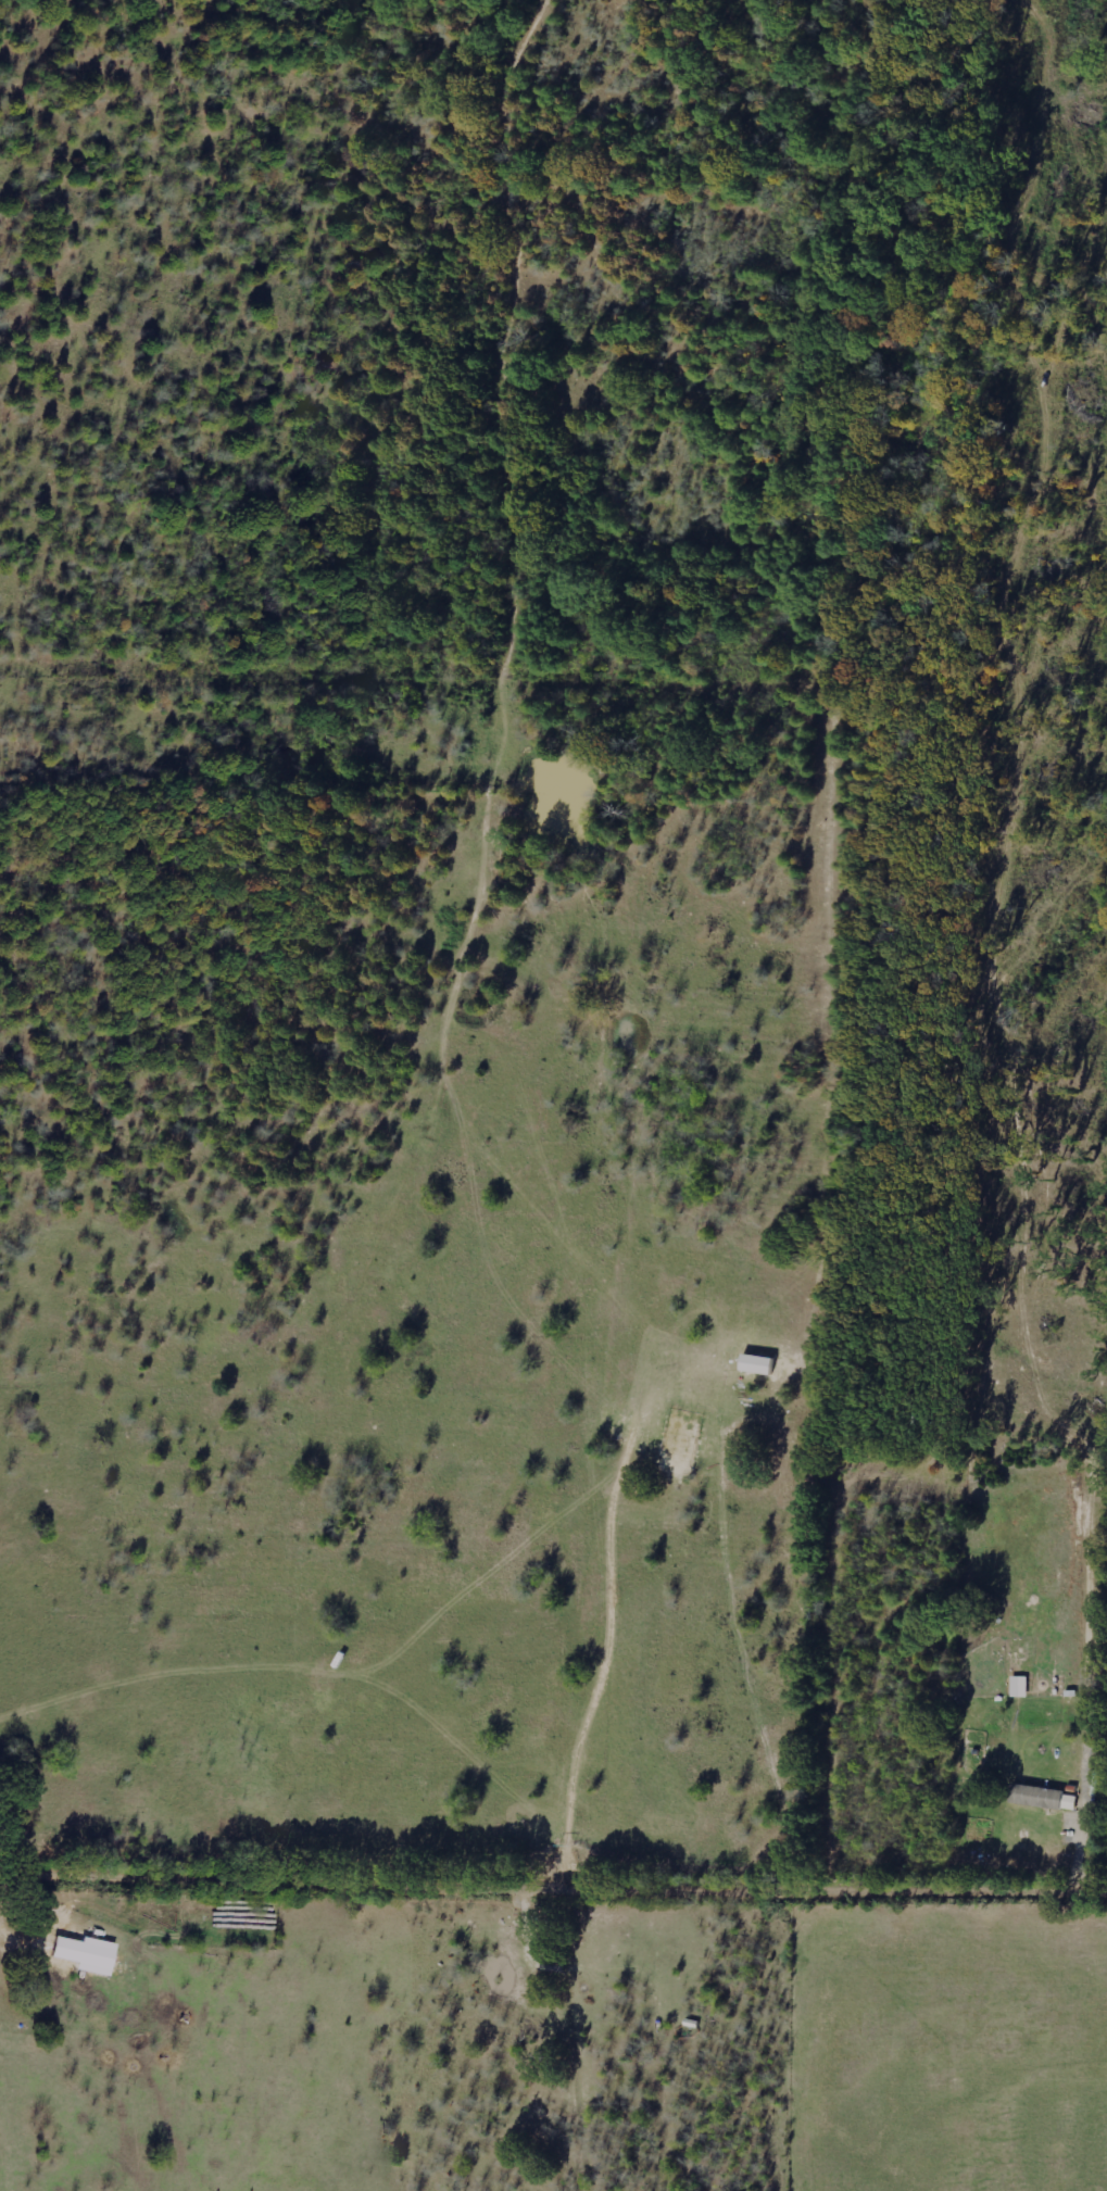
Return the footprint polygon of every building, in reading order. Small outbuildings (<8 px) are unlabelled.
[(1028,1677),(1012,1677),(1012,1697),(1028,1697),(1028,1677)] [(1063,1792),(1012,1782),(1008,1802),(1059,1811),(1063,1792)] [(1075,1811),(1077,1796),(1063,1794),(1061,1809),(1075,1811)]
